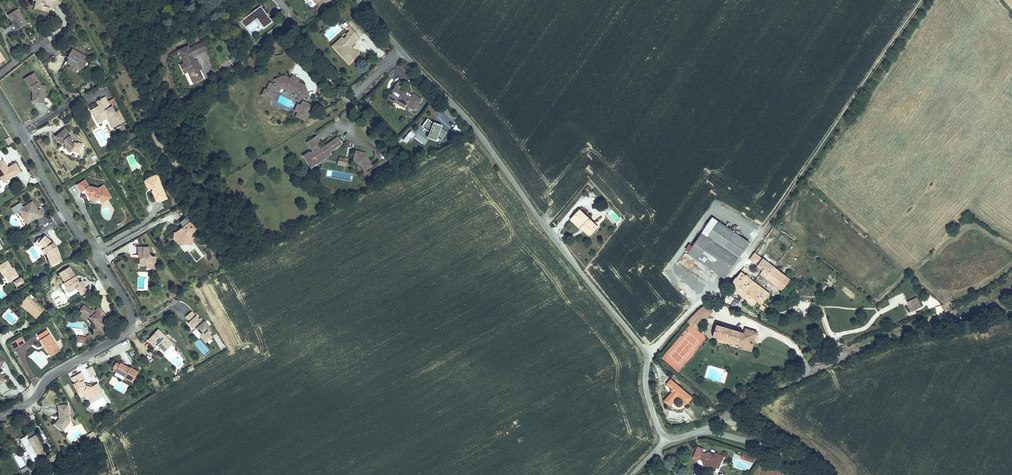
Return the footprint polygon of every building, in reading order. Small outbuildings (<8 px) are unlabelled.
[(36,4),(42,6),(41,9),(49,11),(50,9),(52,8),(51,6),(53,5),(54,7),(61,2),(60,0),(37,0),(36,4)] [(263,28),(272,21),(260,6),(240,21),(245,27),(257,18),(263,28)] [(8,15),(13,23),(17,30),(27,24),(17,9),(8,15)] [(360,38),(348,25),(346,27),(349,31),(346,35),(347,36),(349,38),(346,42),(343,39),(336,46),(347,58),(345,59),(349,64),(359,55),(355,50),(354,51),(350,47),(351,46),(360,38)] [(336,46),(343,39),(342,37),(332,46),(345,59),(347,58),(336,46)] [(196,45),(200,53),(207,50),(203,42),(196,45)] [(188,46),(179,50),(185,63),(181,65),(184,73),(188,71),(190,76),(195,74),(196,76),(200,73),(199,69),(200,69),(198,63),(196,64),(195,61),(193,57),(193,56),(200,53),(196,45),(189,49),(188,46)] [(72,49),(70,54),(71,54),(67,62),(71,65),(70,66),(77,70),(78,68),(82,71),(84,66),(82,64),(84,61),(86,56),(72,49)] [(34,73),(24,79),(32,92),(32,102),(44,102),(44,91),(45,90),(46,87),(43,85),(43,86),(41,85),(34,73)] [(195,74),(190,76),(193,83),(203,78),(200,73),(196,76),(195,74)] [(270,83),(267,88),(273,90),(274,87),(277,86),(279,90),(283,88),(286,87),(300,93),(302,98),(309,96),(305,85),(297,82),(298,80),(291,77),(291,79),(284,76),(275,79),(276,83),(273,84),(270,83)] [(393,90),(394,91),(392,94),(391,94),(389,95),(387,98),(395,103),(397,100),(406,105),(407,104),(415,109),(418,104),(421,99),(413,94),(410,98),(405,95),(407,91),(401,88),(403,85),(398,82),(393,90)] [(286,87),(283,88),(296,93),(298,100),(302,98),(300,93),(286,87)] [(262,95),(269,98),(272,92),(266,90),(264,89),(262,95)] [(91,110),(96,120),(107,114),(114,126),(124,121),(118,111),(115,113),(112,107),(110,107),(108,102),(105,97),(97,102),(99,106),(91,110)] [(108,102),(110,107),(116,103),(114,99),(108,102)] [(397,100),(395,103),(404,108),(406,105),(397,100)] [(301,101),(299,105),(297,104),(294,112),(296,113),(294,117),(305,122),(312,106),(301,101)] [(112,127),(114,126),(107,114),(96,120),(98,123),(107,118),(112,127)] [(437,137),(440,140),(444,131),(440,128),(442,126),(433,122),(433,123),(427,119),(422,126),(430,132),(428,137),(436,140),(437,137)] [(462,130),(457,126),(456,126),(452,131),(459,135),(462,130)] [(421,127),(417,133),(424,137),(428,132),(421,127)] [(74,143),(74,144),(73,145),(70,141),(72,139),(64,129),(60,133),(62,135),(58,138),(62,144),(64,142),(66,144),(65,146),(69,152),(72,150),(73,150),(79,153),(82,144),(78,143),(78,144),(74,143)] [(338,137),(320,149),(319,150),(318,148),(319,147),(318,144),(321,142),(316,136),(307,142),(313,151),(309,153),(310,154),(306,156),(311,164),(325,155),(325,156),(329,153),(330,152),(342,143),(338,137)] [(356,151),(354,159),(359,160),(361,164),(364,170),(372,166),(366,155),(364,156),(362,155),(362,154),(362,153),(361,153),(360,152),(356,151)] [(310,154),(309,153),(309,152),(303,156),(311,167),(330,154),(329,153),(325,156),(325,155),(311,164),(306,156),(310,154)] [(346,166),(347,159),(339,158),(338,164),(346,166)] [(9,167),(7,168),(3,161),(0,162),(0,175),(2,179),(4,181),(21,171),(16,163),(9,167)] [(155,175),(147,179),(145,183),(147,187),(150,189),(150,188),(152,188),(153,190),(151,191),(156,200),(159,202),(167,198),(162,188),(160,187),(159,185),(161,184),(159,178),(156,180),(155,175)] [(109,197),(102,186),(98,189),(98,188),(89,186),(89,187),(85,180),(78,184),(82,191),(84,190),(86,189),(87,190),(86,193),(89,197),(90,196),(95,197),(98,198),(99,199),(101,202),(109,197)] [(109,197),(101,202),(101,203),(111,197),(104,185),(102,186),(109,197)] [(19,210),(22,215),(23,214),(25,218),(24,218),(27,224),(33,220),(34,218),(33,217),(36,215),(37,217),(38,218),(44,215),(40,209),(38,210),(32,201),(19,210)] [(580,207),(573,215),(582,224),(583,223),(592,232),(597,227),(594,224),(596,222),(580,207)] [(616,221),(620,218),(612,211),(609,214),(616,221)] [(582,224),(573,215),(571,216),(581,226),(581,225),(590,234),(592,232),(583,223),(582,224)] [(739,257),(750,242),(741,236),(736,233),(713,217),(693,246),(689,252),(688,253),(725,278),(739,257)] [(181,228),(180,229),(181,230),(179,231),(176,231),(175,237),(177,237),(179,237),(181,240),(184,241),(188,241),(191,238),(191,233),(195,230),(193,227),(194,226),(190,221),(182,228),(181,228)] [(51,244),(53,243),(44,235),(42,238),(38,243),(45,248),(43,249),(42,250),(45,254),(46,253),(51,265),(61,261),(56,246),(54,248),(51,244)] [(38,243),(42,238),(40,237),(35,243),(43,249),(45,248),(38,243)] [(179,237),(177,237),(184,245),(191,239),(191,238),(188,241),(184,241),(181,240),(179,237)] [(195,262),(201,257),(193,246),(187,251),(195,262)] [(149,247),(139,247),(138,255),(141,255),(141,257),(140,257),(140,264),(151,265),(150,268),(155,268),(156,257),(152,256),(149,253),(149,247)] [(760,273),(766,278),(774,267),(763,259),(758,266),(763,270),(760,273)] [(0,265),(0,271),(2,274),(4,273),(9,282),(14,279),(18,285),(24,282),(21,277),(20,278),(13,267),(12,268),(7,261),(0,265)] [(65,282),(63,283),(69,293),(77,288),(79,291),(84,288),(85,287),(81,281),(79,282),(69,266),(59,273),(65,282)] [(774,267),(766,278),(783,290),(791,280),(787,277),(774,267)] [(737,278),(736,278),(747,286),(749,288),(754,282),(741,272),(737,278)] [(736,278),(731,286),(741,294),(747,286),(736,278),(737,278),(736,278)] [(770,294),(754,282),(749,288),(747,286),(741,294),(754,305),(757,301),(759,299),(764,302),(770,294)] [(29,312),(36,319),(44,310),(28,296),(21,303),(30,311),(29,312)] [(906,302),(911,312),(922,308),(917,297),(906,302)] [(30,311),(21,303),(20,304),(29,312),(30,311)] [(79,311),(82,312),(82,313),(88,316),(89,318),(90,318),(95,325),(95,330),(103,331),(104,323),(102,320),(107,316),(99,307),(94,311),(91,310),(83,305),(79,311)] [(711,310),(705,305),(701,308),(694,314),(688,321),(698,330),(706,319),(705,318),(711,310)] [(189,322),(196,316),(192,311),(185,317),(189,322)] [(196,316),(189,323),(195,330),(196,328),(202,335),(201,335),(206,342),(212,337),(210,334),(211,333),(209,329),(210,328),(204,321),(202,323),(196,316)] [(744,333),(717,325),(714,336),(739,343),(738,347),(751,351),(756,334),(757,334),(758,332),(757,332),(745,328),(744,333)] [(196,328),(195,330),(206,343),(206,342),(201,335),(202,335),(196,328)] [(38,335),(48,352),(57,346),(47,329),(38,335)] [(160,348),(164,352),(165,352),(171,346),(172,345),(168,341),(169,339),(158,329),(148,340),(154,347),(157,345),(159,343),(162,346),(160,348)] [(85,337),(78,336),(77,342),(84,343),(92,339),(90,334),(85,337)] [(221,349),(225,347),(219,336),(215,338),(221,349)] [(15,349),(22,345),(20,342),(22,341),(20,337),(11,343),(15,349)] [(57,346),(48,352),(51,357),(60,351),(57,346)] [(171,346),(165,352),(167,354),(168,354),(173,349),(173,348),(171,346)] [(138,372),(130,367),(130,368),(120,363),(119,364),(116,370),(115,371),(116,372),(123,376),(124,375),(125,376),(124,377),(132,382),(138,372)] [(87,369),(90,377),(96,375),(93,367),(87,369)] [(81,372),(71,378),(74,383),(73,384),(79,395),(85,391),(89,392),(93,398),(103,393),(97,383),(93,386),(91,387),(86,385),(85,383),(83,381),(85,379),(81,372)] [(688,402),(693,396),(671,379),(668,383),(674,387),(672,389),(674,391),(666,400),(672,404),(679,395),(688,402)] [(90,400),(93,398),(89,392),(85,391),(79,395),(80,398),(85,395),(87,395),(90,400)] [(62,431),(64,429),(64,423),(65,422),(67,425),(70,421),(68,404),(58,405),(59,416),(60,416),(61,418),(59,418),(55,424),(62,431)] [(35,452),(38,457),(45,452),(45,451),(36,434),(35,435),(33,431),(26,434),(27,435),(20,439),(29,455),(35,452)] [(49,454),(52,461),(58,457),(55,451),(49,454)] [(719,468),(724,456),(715,453),(715,455),(708,452),(704,454),(702,452),(699,458),(702,459),(704,464),(709,462),(711,463),(711,464),(719,468)] [(754,462),(755,457),(745,454),(743,459),(754,462)]
